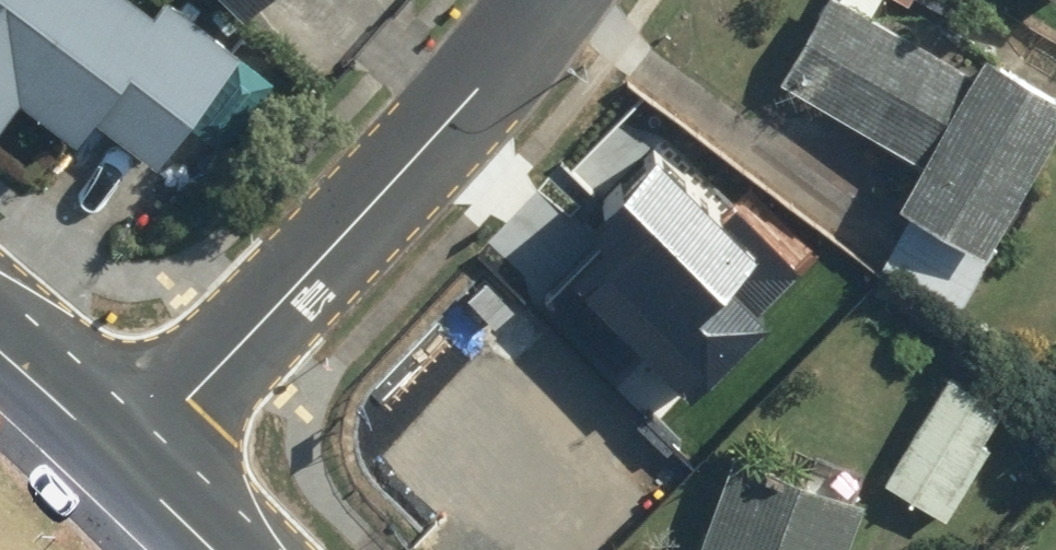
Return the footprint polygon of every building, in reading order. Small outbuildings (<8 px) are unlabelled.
[(128,0),(0,0),(0,131),(3,134),(21,110),(77,151),(96,124),(157,169),(240,56),(163,0),(161,0),(150,16),(128,0)] [(243,17),(259,0),(225,0),(243,17)] [(1055,111),(1055,98),(968,53),(958,72),(819,0),(811,0),(766,88),(907,161),(884,205),(906,216),(878,270),(954,309),(1055,111)] [(668,438),(728,378),(694,343),(665,373),(600,308),(593,315),(550,272),(429,392),(520,484),(489,515),(524,549),(576,549),(679,449),(668,438)] [(1006,412),(943,375),(879,486),(941,522),(1006,412)] [(729,445),(691,549),(843,549),(869,478),(780,445),(774,461),(729,445)]
